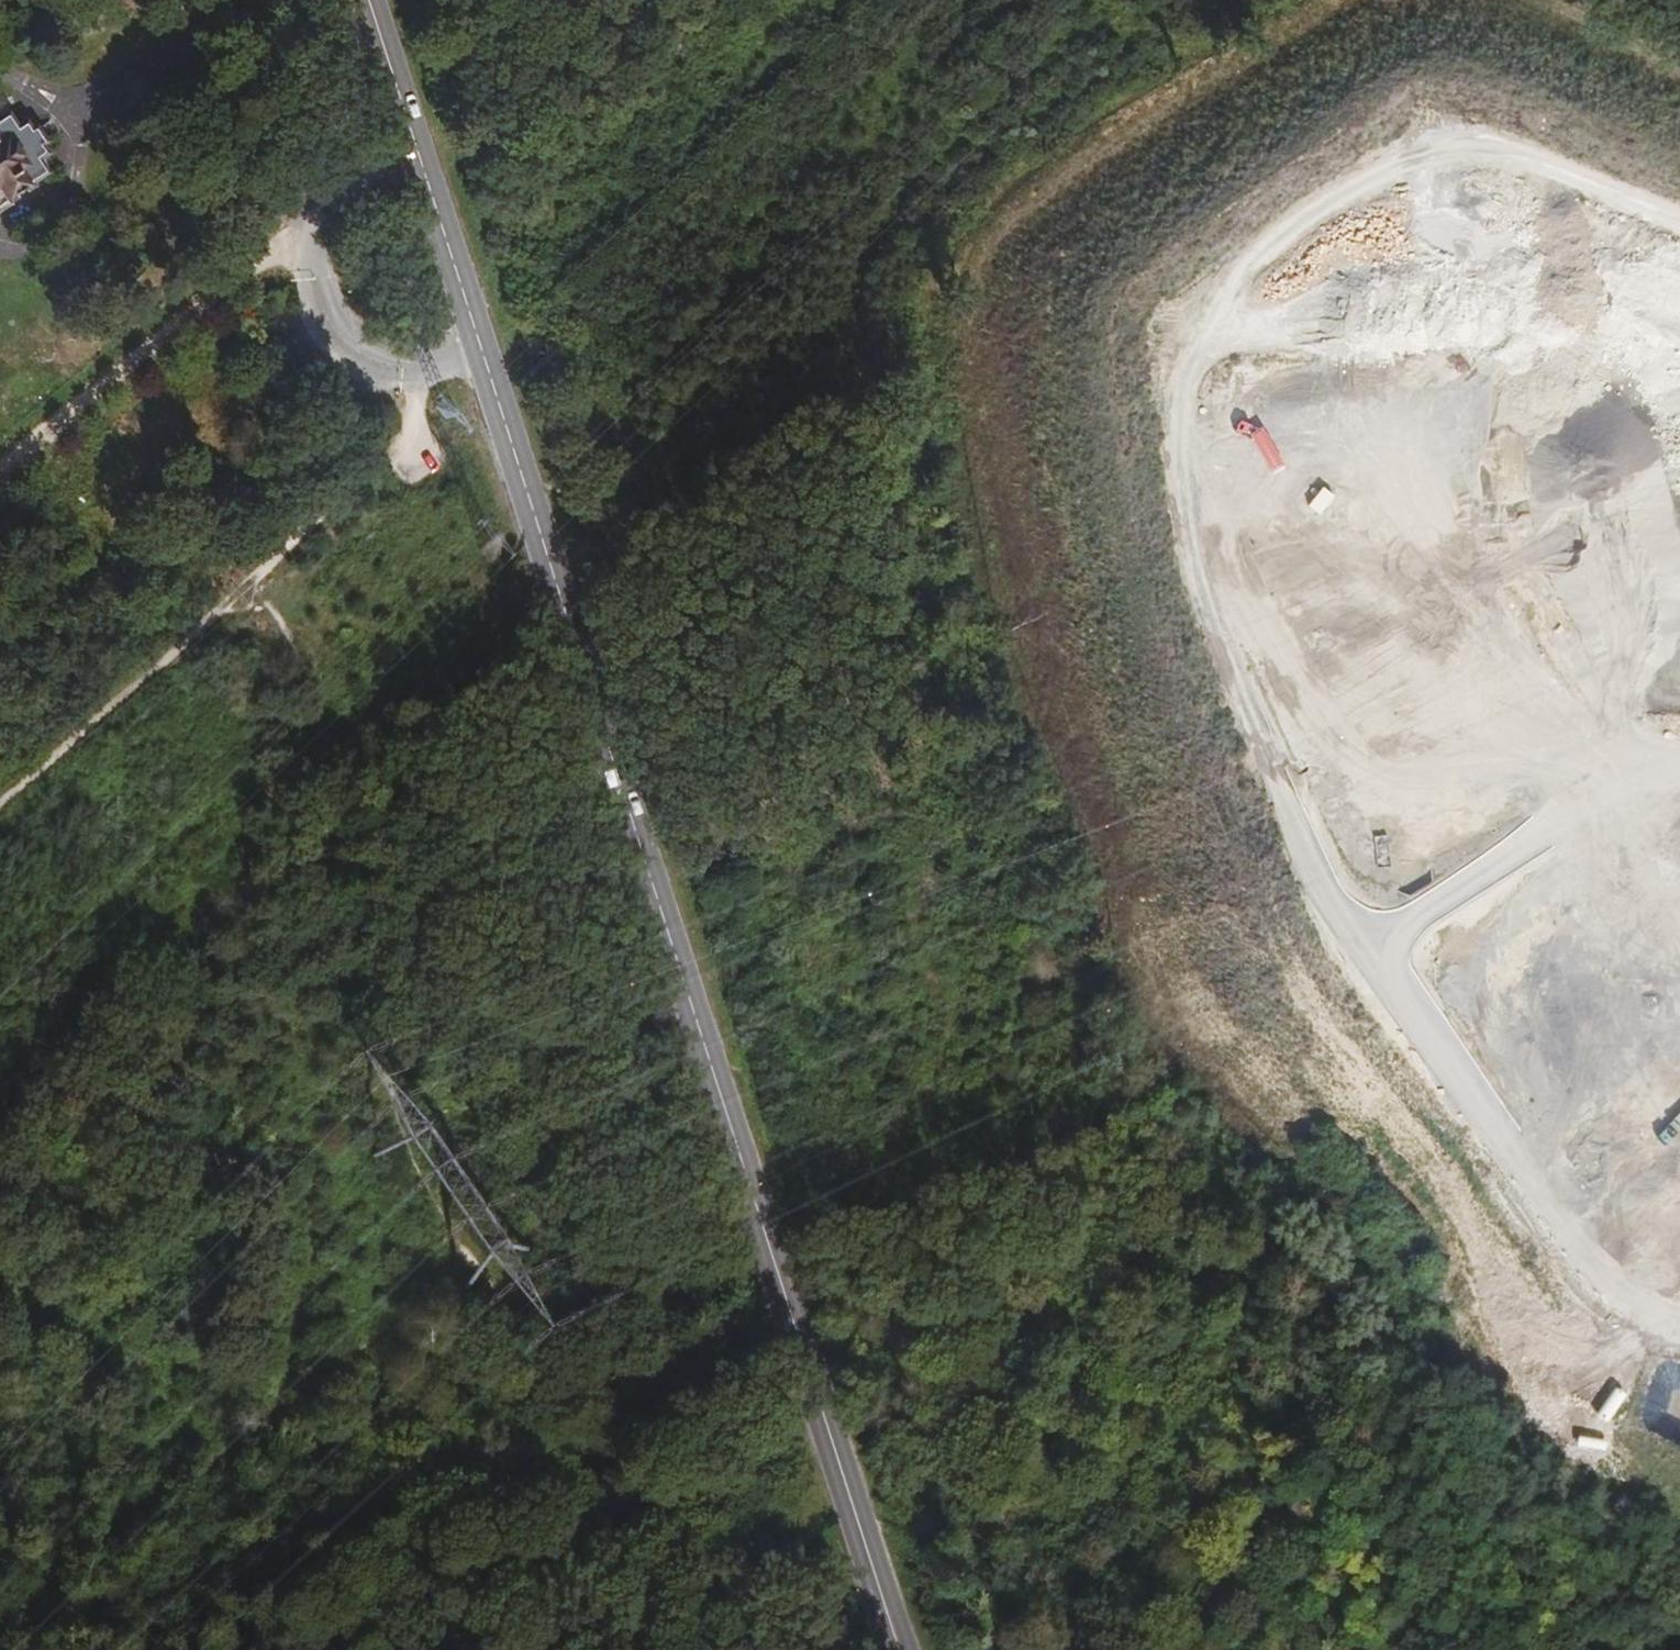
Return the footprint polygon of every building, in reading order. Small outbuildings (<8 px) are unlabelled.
[(51,158),(49,152),(58,143),(54,128),(57,121),(51,111),(44,113),(40,109),(26,107),(17,94),(0,106),(0,192),(51,158)] [(1565,953),(1554,976),(1609,1000),(1619,977),(1565,953)]
